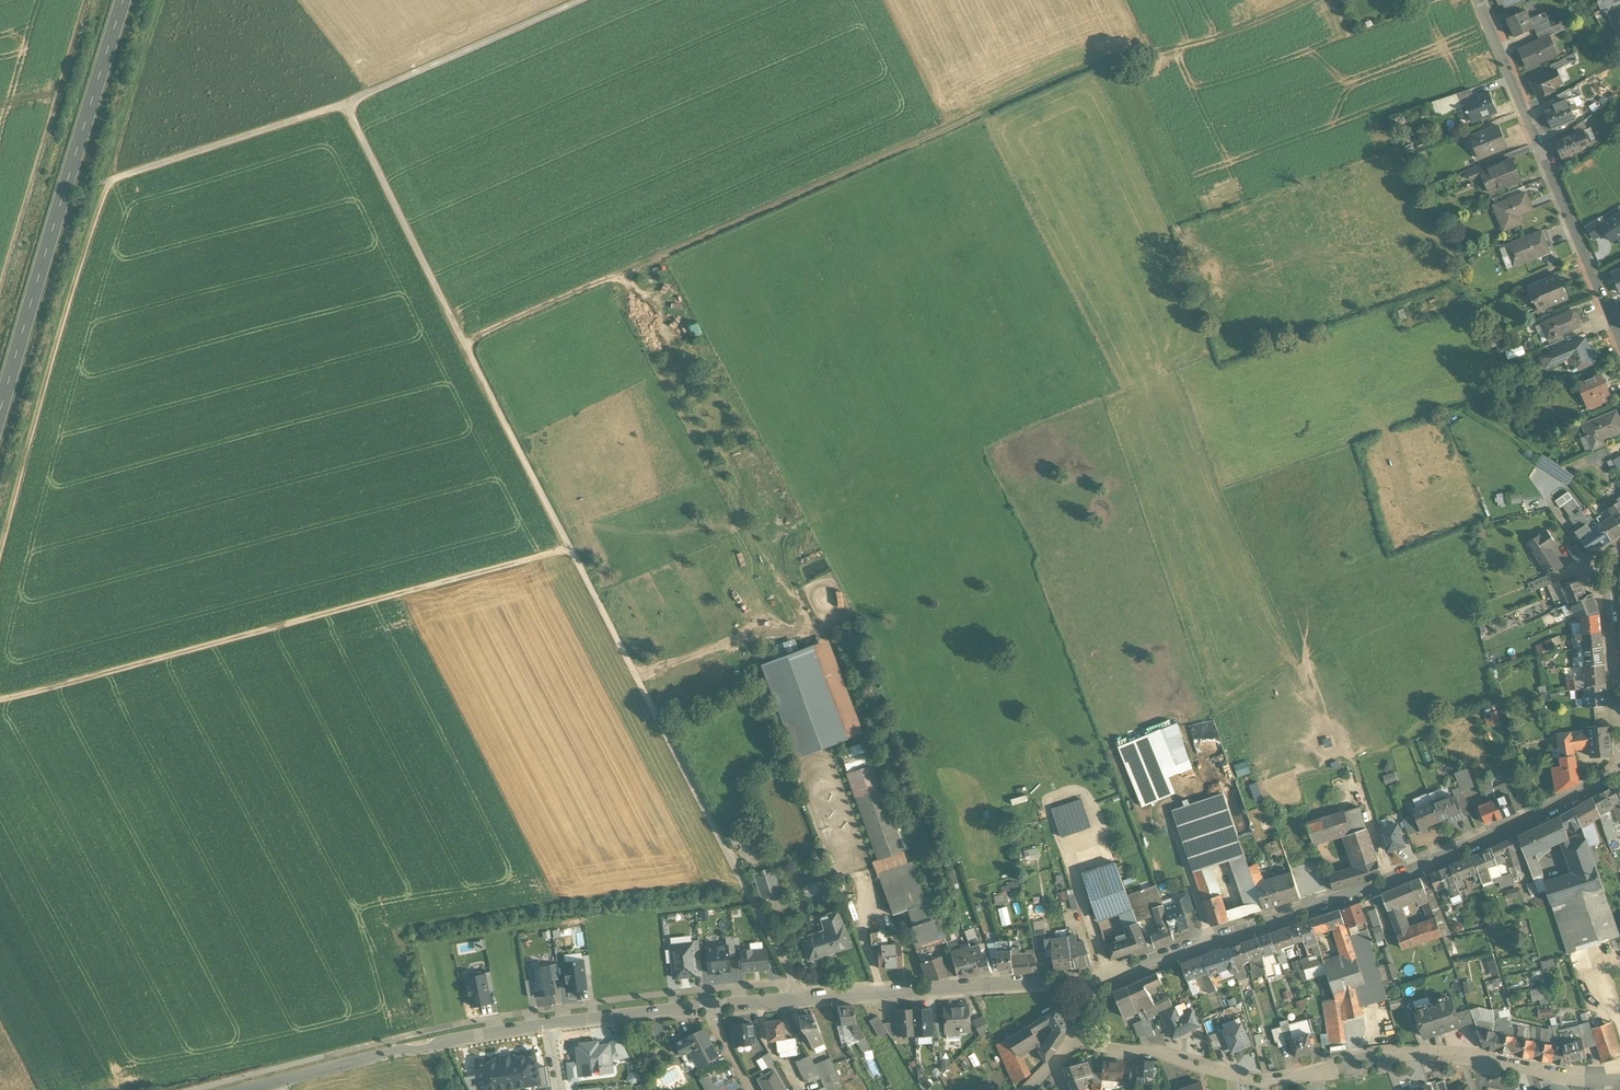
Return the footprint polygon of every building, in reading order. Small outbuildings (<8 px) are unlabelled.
[(1503,1),(1507,11),(1525,2),(1524,0),(1505,0),(1503,1)] [(1604,0),(1602,0),(1597,2),(1601,10),(1604,9),(1619,2),(1618,0),(1605,0),(1604,1),(1604,0)] [(1615,12),(1615,11),(1619,9),(1619,2),(1604,9),(1607,15),(1615,12)] [(1526,11),(1507,19),(1515,38),(1534,29),(1536,27),(1549,21),(1545,13),(1530,19),(1526,11)] [(1549,21),(1536,27),(1539,33),(1552,28),(1549,21)] [(1539,33),(1537,35),(1539,40),(1549,36),(1564,29),(1562,23),(1552,28),(1539,33)] [(1539,40),(1519,50),(1524,60),(1528,68),(1557,55),(1549,36),(1539,40)] [(1573,54),(1560,61),(1550,66),(1552,71),(1556,70),(1577,60),(1573,54)] [(1552,71),(1539,77),(1540,78),(1532,82),(1532,81),(1531,81),(1539,97),(1554,90),(1552,87),(1562,82),(1556,70),(1552,71)] [(1569,89),(1557,96),(1560,102),(1567,100),(1572,98),(1569,89)] [(1470,90),(1457,94),(1461,105),(1464,104),(1463,102),(1473,98),(1470,90)] [(1473,98),(1463,102),(1464,104),(1467,111),(1466,112),(1467,114),(1468,113),(1471,122),(1496,113),(1488,92),(1473,98)] [(1560,102),(1551,106),(1553,110),(1545,113),(1552,130),(1575,120),(1567,100),(1560,102)] [(1498,126),(1470,138),(1473,146),(1476,145),(1481,157),(1478,158),(1478,159),(1507,148),(1498,126)] [(1584,131),(1566,138),(1565,135),(1559,138),(1560,140),(1555,142),(1561,158),(1562,158),(1573,154),(1583,150),(1582,148),(1589,145),(1584,131)] [(1573,154),(1562,158),(1564,164),(1575,160),(1573,154)] [(1478,158),(1465,163),(1468,170),(1481,165),(1478,159),(1478,158)] [(1488,169),(1482,172),(1486,182),(1485,183),(1489,193),(1507,186),(1520,181),(1512,160),(1488,169)] [(1468,170),(1467,171),(1469,177),(1482,172),(1488,169),(1486,163),(1468,170)] [(1520,181),(1507,186),(1510,192),(1523,187),(1520,181)] [(1526,193),(1493,206),(1500,223),(1508,220),(1511,228),(1522,223),(1518,215),(1532,210),(1526,193)] [(1601,226),(1605,233),(1611,242),(1617,238),(1619,243),(1619,214),(1606,223),(1601,226)] [(1602,217),(1586,226),(1594,240),(1605,233),(1601,226),(1606,223),(1602,217)] [(1508,220),(1500,223),(1503,231),(1511,228),(1508,220)] [(1554,250),(1546,229),(1542,231),(1549,249),(1550,252),(1554,250)] [(1542,231),(1505,246),(1514,266),(1537,257),(1536,255),(1549,249),(1542,231)] [(1557,276),(1530,288),(1535,299),(1532,301),(1533,303),(1536,301),(1539,309),(1538,309),(1539,311),(1546,307),(1569,298),(1565,289),(1563,289),(1557,276)] [(1539,311),(1527,315),(1530,321),(1549,314),(1546,307),(1539,311)] [(1573,311),(1544,323),(1547,330),(1545,331),(1548,340),(1561,335),(1574,329),(1580,327),(1573,311)] [(1574,329),(1561,335),(1563,341),(1576,335),(1574,329)] [(1563,341),(1556,344),(1559,350),(1580,341),(1577,335),(1576,335),(1563,341)] [(1559,350),(1540,358),(1544,369),(1568,359),(1571,358),(1576,371),(1596,363),(1589,348),(1587,349),(1583,340),(1580,341),(1559,350)] [(1527,344),(1514,348),(1517,356),(1530,351),(1527,344)] [(1600,375),(1578,385),(1585,402),(1587,401),(1590,406),(1588,407),(1588,408),(1591,407),(1593,408),(1599,405),(1600,403),(1610,399),(1600,375)] [(1583,425),(1593,449),(1604,444),(1601,437),(1607,434),(1608,436),(1619,431),(1619,421),(1616,411),(1583,425)] [(1574,476),(1544,456),(1539,464),(1569,483),(1574,476)] [(1561,508),(1565,505),(1573,498),(1568,492),(1556,502),(1561,508)] [(1510,496),(1510,506),(1522,505),(1521,495),(1510,496)] [(1586,515),(1573,498),(1565,505),(1581,528),(1575,532),(1583,543),(1594,536),(1587,525),(1589,523),(1584,516),(1586,515)] [(1608,509),(1603,502),(1598,505),(1605,512),(1600,516),(1604,522),(1614,516),(1608,509)] [(1608,509),(1614,516),(1619,525),(1619,503),(1619,502),(1618,502),(1608,509)] [(1594,536),(1583,543),(1590,554),(1611,541),(1596,518),(1599,517),(1593,510),(1586,515),(1584,516),(1589,523),(1587,525),(1594,536)] [(1604,522),(1600,516),(1599,517),(1596,518),(1611,541),(1619,535),(1619,525),(1614,516),(1604,522)] [(1564,568),(1552,550),(1557,546),(1547,531),(1527,545),(1548,575),(1550,578),(1550,577),(1564,568)] [(1584,557),(1576,544),(1567,549),(1576,563),(1584,557)] [(756,576),(760,590),(765,588),(761,574),(756,576)] [(1548,575),(1528,584),(1532,592),(1548,585),(1553,583),(1550,577),(1550,578),(1548,575)] [(1562,588),(1559,581),(1553,583),(1548,585),(1555,604),(1567,599),(1562,588)] [(1579,581),(1562,588),(1567,599),(1555,604),(1558,609),(1562,607),(1586,597),(1579,581)] [(804,586),(807,595),(813,593),(811,589),(816,587),(814,582),(804,586)] [(1586,597),(1562,607),(1566,616),(1574,613),(1576,618),(1577,623),(1580,623),(1580,634),(1601,632),(1600,624),(1599,615),(1592,594),(1586,597)] [(1580,634),(1576,634),(1576,641),(1581,640),(1582,649),(1603,647),(1601,632),(1580,634)] [(1551,639),(1536,647),(1539,654),(1555,646),(1551,639)] [(812,646),(760,665),(795,759),(847,739),(812,646)] [(1582,649),(1580,650),(1581,667),(1582,667),(1604,665),(1603,647),(1582,649)] [(1604,665),(1582,667),(1582,673),(1585,673),(1586,680),(1587,687),(1606,685),(1604,665)] [(1575,681),(1575,678),(1566,679),(1568,691),(1576,690),(1587,688),(1587,687),(1586,680),(1575,681)] [(1606,685),(1587,687),(1587,688),(1576,690),(1576,698),(1581,698),(1581,699),(1583,699),(1584,708),(1605,706),(1604,693),(1606,693),(1606,685)] [(1160,731),(1177,772),(1191,766),(1178,723),(1160,731)] [(1609,726),(1588,730),(1590,748),(1591,757),(1612,755),(1610,732),(1609,726)] [(1588,730),(1571,732),(1573,751),(1590,748),(1588,730)] [(1156,733),(1119,748),(1143,807),(1168,797),(1174,795),(1166,777),(1177,772),(1160,731),(1156,733)] [(1571,732),(1557,735),(1560,757),(1556,758),(1557,767),(1553,767),(1556,791),(1565,789),(1578,782),(1573,751),(1571,732)] [(842,748),(848,771),(870,766),(867,753),(870,752),(867,742),(842,748)] [(1467,769),(1455,774),(1462,792),(1474,787),(1467,769)] [(1385,774),(1386,783),(1399,781),(1397,772),(1385,774)] [(1491,781),(1479,785),(1482,793),(1484,792),(1489,803),(1495,800),(1493,790),(1491,781)] [(1514,799),(1507,784),(1493,790),(1495,800),(1507,795),(1509,801),(1514,799)] [(1599,794),(1605,810),(1614,807),(1619,825),(1619,794),(1617,785),(1599,794)] [(903,852),(880,790),(864,796),(862,789),(853,792),(878,861),(903,852)] [(1452,798),(1450,794),(1437,800),(1433,792),(1429,794),(1432,802),(1440,821),(1448,817),(1450,822),(1463,817),(1455,797),(1452,798)] [(1211,866),(1217,864),(1225,862),(1235,858),(1244,855),(1244,854),(1223,793),(1174,810),(1194,872),(1211,866)] [(1470,814),(1462,794),(1455,797),(1463,817),(1470,814)] [(1605,810),(1599,794),(1592,798),(1599,813),(1605,810)] [(1507,795),(1495,800),(1502,818),(1514,812),(1509,801),(1507,795)] [(1514,799),(1509,801),(1514,812),(1524,809),(1520,796),(1514,799)] [(1592,798),(1574,809),(1579,822),(1581,826),(1585,837),(1588,846),(1597,843),(1598,843),(1592,827),(1590,821),(1600,816),(1599,813),(1592,798)] [(1052,809),(1055,817),(1085,807),(1083,799),(1052,809)] [(1489,803),(1479,807),(1480,810),(1477,812),(1480,819),(1483,817),(1486,824),(1502,818),(1495,800),(1489,803)] [(1432,802),(1415,809),(1417,814),(1415,815),(1422,833),(1428,831),(1426,826),(1440,821),(1432,802)] [(1085,807),(1055,817),(1062,837),(1084,830),(1092,826),(1085,807)] [(1359,807),(1345,812),(1351,830),(1344,832),(1345,835),(1366,828),(1359,807)] [(1574,809),(1560,816),(1565,830),(1579,822),(1574,809)] [(1345,812),(1307,824),(1313,842),(1344,832),(1351,830),(1345,812)] [(1560,816),(1518,836),(1522,847),(1525,856),(1535,852),(1559,841),(1568,837),(1565,830),(1560,816)] [(1417,831),(1411,817),(1402,820),(1408,835),(1417,831)] [(1611,820),(1602,823),(1604,829),(1614,826),(1611,820)] [(1397,824),(1380,830),(1387,852),(1404,846),(1397,824)] [(1366,828),(1345,835),(1355,867),(1376,860),(1366,828)] [(1518,836),(1491,848),(1493,856),(1504,851),(1506,858),(1510,873),(1512,876),(1512,877),(1512,878),(1517,877),(1514,868),(1513,868),(1513,866),(1519,865),(1514,850),(1522,847),(1518,836)] [(1585,837),(1570,842),(1568,837),(1559,841),(1574,875),(1596,868),(1594,862),(1588,846),(1585,837)] [(1273,859),(1286,856),(1282,839),(1269,843),(1273,859)] [(1597,843),(1588,846),(1594,862),(1599,861),(1595,848),(1598,847),(1597,843)] [(1265,881),(1264,879),(1262,880),(1257,864),(1264,861),(1259,848),(1252,851),(1244,854),(1244,855),(1250,871),(1251,871),(1254,879),(1264,910),(1273,907),(1265,881)] [(1491,848),(1474,856),(1479,872),(1478,872),(1481,882),(1483,886),(1493,883),(1488,868),(1497,864),(1496,862),(1496,863),(1493,856),(1491,848)] [(1026,850),(1027,862),(1037,861),(1036,849),(1026,850)] [(1504,851),(1493,856),(1496,863),(1496,862),(1506,858),(1504,851)] [(1541,874),(1535,852),(1525,856),(1533,877),(1541,874)] [(1244,855),(1235,858),(1242,882),(1254,879),(1251,871),(1250,871),(1244,855)] [(1474,856),(1450,866),(1455,882),(1474,874),(1477,883),(1481,882),(1478,872),(1479,872),(1474,856)] [(1355,867),(1329,875),(1333,890),(1368,880),(1381,875),(1378,866),(1376,860),(1355,867)] [(924,904),(910,863),(877,875),(898,933),(908,931),(921,964),(932,959),(928,947),(946,942),(938,919),(934,920),(928,902),(924,904)] [(1127,894),(1115,863),(1083,873),(1097,919),(1120,911),(1125,927),(1139,923),(1138,921),(1133,909),(1127,894)] [(1211,866),(1194,872),(1200,888),(1217,882),(1211,866)] [(1450,866),(1440,870),(1446,887),(1449,896),(1450,897),(1459,893),(1455,882),(1450,866)] [(773,868),(754,875),(764,902),(778,897),(772,880),(777,879),(773,868)] [(1574,875),(1544,884),(1546,889),(1551,903),(1603,887),(1596,868),(1574,875)] [(1440,870),(1430,874),(1436,891),(1446,887),(1440,870)] [(1292,873),(1273,879),(1281,904),(1300,899),(1292,873)] [(1510,873),(1496,877),(1500,889),(1514,884),(1512,878),(1512,877),(1512,876),(1510,873)] [(1541,874),(1533,877),(1535,881),(1526,884),(1531,895),(1546,889),(1544,884),(1541,874)] [(1426,876),(1410,882),(1416,898),(1426,894),(1434,913),(1436,911),(1436,910),(1439,908),(1431,888),(1426,876)] [(1254,879),(1242,882),(1250,905),(1241,908),(1244,916),(1264,910),(1254,879)] [(1273,879),(1265,881),(1273,907),(1281,904),(1273,879)] [(1149,887),(1147,881),(1139,884),(1141,890),(1127,894),(1133,909),(1138,921),(1156,915),(1158,920),(1167,917),(1164,907),(1163,905),(1156,885),(1149,887)] [(1217,882),(1200,888),(1206,908),(1223,903),(1217,882)] [(1410,882),(1382,895),(1388,911),(1389,910),(1399,935),(1409,931),(1400,906),(1416,898),(1410,882)] [(1603,887),(1551,903),(1567,954),(1597,943),(1619,936),(1603,887)] [(1068,891),(1074,909),(1080,907),(1074,889),(1068,891)] [(1508,901),(1522,897),(1520,889),(1506,892),(1508,901)] [(1187,892),(1173,897),(1176,903),(1179,902),(1183,914),(1193,911),(1187,892)] [(1426,894),(1416,898),(1419,905),(1424,903),(1429,915),(1434,913),(1426,894)] [(1449,896),(1439,900),(1441,905),(1451,901),(1450,897),(1449,896)] [(1183,914),(1179,902),(1176,903),(1164,907),(1167,917),(1172,932),(1187,927),(1183,914)] [(1223,903),(1206,908),(1212,926),(1244,916),(1241,908),(1226,912),(1223,903)] [(1359,903),(1343,909),(1351,935),(1368,930),(1359,903)] [(1450,935),(1439,908),(1436,910),(1436,911),(1434,913),(1442,935),(1442,936),(1444,942),(1449,940),(1447,936),(1450,935)] [(1340,910),(1310,919),(1311,921),(1314,933),(1334,926),(1345,923),(1340,910)] [(813,935),(801,939),(808,960),(826,954),(826,952),(850,944),(842,923),(838,911),(820,916),(821,918),(824,917),(829,933),(814,938),(813,935)] [(950,916),(938,919),(946,942),(951,940),(949,930),(953,929),(950,916)] [(1167,917),(1158,920),(1162,933),(1152,938),(1154,947),(1174,939),(1172,932),(1167,917)] [(1311,921),(1291,927),(1297,943),(1304,940),(1307,949),(1314,946),(1316,952),(1314,953),(1318,965),(1316,966),(1304,969),(1307,980),(1327,974),(1323,958),(1314,933),(1311,921)] [(1399,935),(1397,935),(1403,949),(1442,935),(1437,921),(1432,923),(1409,931),(1399,935)] [(1379,922),(1371,925),(1373,931),(1381,928),(1379,922)] [(1139,923),(1125,927),(1128,933),(1130,939),(1134,951),(1134,952),(1148,947),(1139,923)] [(1346,963),(1333,967),(1331,962),(1328,956),(1323,958),(1327,974),(1332,988),(1335,1000),(1337,1008),(1345,1006),(1348,1020),(1362,1016),(1360,1008),(1387,1001),(1384,989),(1382,983),(1368,930),(1351,935),(1349,936),(1345,923),(1334,926),(1346,963)] [(1291,927),(1270,934),(1276,952),(1281,964),(1286,962),(1282,948),(1297,943),(1291,927)] [(898,943),(886,944),(885,932),(877,933),(878,945),(880,969),(901,967),(898,943)] [(877,933),(870,933),(871,945),(878,945),(877,933)] [(1128,933),(1104,940),(1106,946),(1130,939),(1128,933)] [(1270,934),(1257,938),(1263,956),(1261,957),(1264,967),(1270,966),(1267,955),(1276,952),(1270,934)] [(1079,944),(1076,943),(1076,942),(1076,936),(1068,937),(1070,946),(1072,968),(1091,964),(1083,942),(1079,944)] [(727,946),(728,957),(735,956),(734,951),(733,938),(733,937),(725,937),(726,946),(727,946)] [(1068,937),(1045,940),(1046,949),(1053,948),(1055,970),(1072,968),(1070,946),(1068,937)] [(1263,956),(1257,938),(1244,942),(1250,960),(1254,959),(1258,969),(1255,970),(1257,977),(1266,975),(1264,967),(1261,957),(1263,956)] [(1130,939),(1106,946),(1110,960),(1134,951),(1130,939)] [(698,941),(691,942),(691,944),(692,944),(694,961),(700,961),(698,941)] [(1005,952),(997,953),(997,958),(998,971),(1013,970),(1012,961),(1011,941),(1004,941),(1005,952)] [(1019,946),(1018,946),(1017,941),(1011,941),(1012,961),(1020,960),(1020,954),(1019,946)] [(1244,942),(1229,947),(1230,948),(1235,965),(1239,964),(1250,961),(1250,960),(1244,942)] [(995,943),(986,944),(990,958),(997,958),(997,953),(995,943)] [(691,944),(670,946),(673,978),(695,976),(694,961),(692,944),(691,944)] [(981,958),(976,945),(974,946),(969,947),(974,960),(978,974),(991,972),(986,957),(981,958)] [(726,946),(706,948),(708,974),(729,971),(728,957),(727,946),(726,946)] [(958,946),(948,948),(950,954),(960,951),(958,946)] [(1221,950),(1201,957),(1209,973),(1215,988),(1219,986),(1218,983),(1236,976),(1235,972),(1234,967),(1235,967),(1235,965),(1230,948),(1222,951),(1221,950)] [(978,974),(969,949),(960,951),(962,960),(967,976),(978,974)] [(752,950),(742,951),(743,971),(767,969),(765,951),(752,952),(752,950)] [(960,951),(950,954),(952,962),(956,976),(957,977),(967,976),(962,960),(960,951)] [(1276,952),(1267,955),(1270,966),(1273,965),(1273,966),(1281,964),(1276,952)] [(1027,954),(1020,954),(1020,960),(1012,961),(1013,970),(1013,975),(1029,973),(1027,959),(1027,954)] [(583,961),(585,976),(591,975),(589,956),(582,957),(583,961)] [(932,959),(921,964),(927,981),(956,976),(952,963),(942,965),(939,957),(932,959)] [(1201,957),(1181,964),(1190,987),(1192,986),(1190,980),(1200,976),(1207,974),(1201,957)] [(1313,957),(1301,960),(1304,969),(1316,966),(1313,957)] [(1036,958),(1027,959),(1029,973),(1038,972),(1038,971),(1036,958)] [(1492,975),(1498,973),(1494,958),(1488,960),(1492,975)] [(1258,969),(1254,959),(1250,960),(1250,961),(1252,971),(1251,972),(1253,979),(1257,977),(1255,970),(1258,969)] [(1301,960),(1293,963),(1296,973),(1299,972),(1302,982),(1307,980),(1304,969),(1301,960)] [(583,961),(563,963),(567,992),(586,989),(585,976),(583,961)] [(1242,970),(1240,970),(1239,964),(1235,965),(1235,967),(1238,972),(1235,972),(1236,976),(1238,981),(1245,979),(1242,970)] [(555,965),(531,969),(533,980),(535,997),(554,994),(552,980),(557,980),(555,965)] [(1270,966),(1264,967),(1266,975),(1267,978),(1276,976),(1273,966),(1273,965),(1270,966)] [(485,975),(488,993),(494,992),(491,973),(484,974),(485,975)] [(1162,984),(1157,973),(1151,975),(1156,987),(1162,984)] [(1207,974),(1200,976),(1206,988),(1208,994),(1216,990),(1215,988),(1209,973),(1207,974)] [(485,975),(466,979),(471,1007),(490,1003),(488,993),(485,975)] [(1144,978),(1131,985),(1127,986),(1134,1004),(1138,1013),(1143,1011),(1145,1014),(1148,1019),(1159,1014),(1155,1006),(1147,991),(1156,987),(1151,975),(1144,978)] [(1200,976),(1190,980),(1192,986),(1196,986),(1198,991),(1206,988),(1200,976)] [(528,998),(535,997),(533,980),(525,981),(528,998)] [(1390,981),(1382,983),(1384,989),(1392,987),(1390,981)] [(1127,986),(1114,992),(1125,1018),(1138,1013),(1134,1004),(1127,986)] [(1542,999),(1542,1002),(1549,1002),(1548,987),(1533,988),(1533,1000),(1542,999)] [(1072,992),(1066,997),(1070,1002),(1076,997),(1072,992)] [(1451,999),(1431,1006),(1440,1033),(1445,1031),(1447,1032),(1453,1030),(1454,1028),(1459,1027),(1459,1026),(1455,1014),(1451,999)] [(1169,1000),(1155,1006),(1159,1014),(1160,1014),(1173,1007),(1169,1000)] [(1345,1006),(1337,1008),(1335,1000),(1323,1002),(1328,1044),(1346,1042),(1343,1021),(1348,1020),(1345,1006)] [(851,1005),(837,1006),(840,1026),(848,1025),(851,1032),(856,1038),(858,1040),(864,1037),(855,1023),(851,1005)] [(966,1005),(943,1007),(945,1030),(959,1029),(959,1032),(968,1031),(966,1005)] [(1415,1011),(1420,1026),(1423,1038),(1440,1033),(1431,1006),(1415,1011)] [(1542,1018),(1554,1014),(1552,1006),(1540,1010),(1542,1018)] [(1178,1018),(1173,1007),(1160,1014),(1173,1039),(1200,1027),(1193,1011),(1178,1018)] [(1058,1008),(1045,1016),(1049,1023),(1053,1029),(1061,1031),(1067,1035),(1071,1028),(1058,1008)] [(1415,1009),(1408,1012),(1413,1029),(1420,1026),(1415,1011),(1415,1009)] [(1470,1009),(1455,1014),(1459,1026),(1459,1027),(1459,1028),(1475,1023),(1475,1022),(1470,1009)] [(930,1010),(912,1011),(912,1012),(914,1034),(914,1035),(932,1034),(931,1023),(930,1010)] [(912,1012),(895,1013),(896,1024),(897,1035),(914,1034),(912,1012)] [(1591,1029),(1586,1013),(1580,1015),(1583,1024),(1578,1025),(1583,1045),(1596,1042),(1591,1029)] [(811,1015),(799,1016),(800,1024),(801,1024),(802,1029),(803,1030),(804,1031),(805,1031),(811,1046),(822,1040),(815,1024),(811,1015)] [(1038,1050),(1042,1046),(1039,1041),(1034,1032),(1049,1023),(1045,1016),(1007,1039),(1017,1055),(1021,1053),(1035,1044),(1038,1050)] [(983,1018),(973,1022),(979,1036),(987,1027),(983,1018)] [(1154,1018),(1148,1020),(1150,1025),(1144,1027),(1148,1038),(1149,1038),(1155,1036),(1153,1031),(1158,1029),(1154,1018)] [(1148,1019),(1142,1022),(1144,1027),(1150,1025),(1148,1020),(1148,1019)] [(1576,1019),(1557,1024),(1558,1030),(1578,1025),(1576,1019)] [(783,1021),(766,1023),(767,1040),(769,1042),(776,1041),(778,1056),(797,1055),(795,1039),(784,1040),(783,1021)] [(1141,1021),(1134,1024),(1139,1036),(1148,1038),(1144,1027),(1142,1022),(1141,1021)] [(1591,1029),(1596,1042),(1602,1063),(1619,1055),(1619,1053),(1611,1022),(1591,1029)] [(752,1024),(732,1026),(734,1045),(751,1044),(750,1037),(753,1036),(752,1024)] [(896,1024),(884,1025),(884,1026),(890,1038),(897,1037),(897,1035),(896,1024)] [(840,1026),(837,1027),(841,1044),(856,1038),(851,1032),(848,1025),(840,1026)] [(1241,1025),(1224,1031),(1232,1050),(1232,1051),(1248,1045),(1241,1025)] [(1289,1025),(1281,1027),(1285,1040),(1291,1038),(1292,1038),(1289,1025)] [(1578,1025),(1558,1030),(1560,1037),(1562,1047),(1566,1062),(1586,1057),(1583,1045),(1578,1025)] [(1281,1027),(1271,1030),(1275,1042),(1277,1041),(1279,1047),(1286,1045),(1285,1040),(1281,1027)] [(708,1039),(703,1029),(684,1039),(685,1040),(688,1039),(693,1048),(690,1050),(698,1066),(716,1056),(707,1039),(708,1039)] [(1042,1046),(1038,1050),(1046,1063),(1056,1051),(1060,1044),(1067,1035),(1061,1031),(1053,1029),(1042,1046)] [(1492,1033),(1483,1031),(1484,1029),(1481,1029),(1481,1031),(1478,1030),(1485,1049),(1494,1051),(1495,1033),(1492,1033)] [(1232,1050),(1224,1031),(1224,1030),(1218,1032),(1226,1053),(1232,1050)] [(1497,1034),(1495,1033),(1494,1051),(1504,1053),(1507,1036),(1504,1035),(1505,1033),(1502,1033),(1502,1035),(1497,1034)] [(1216,1034),(1208,1037),(1214,1050),(1221,1047),(1216,1034)] [(1263,1045),(1260,1034),(1254,1036),(1257,1046),(1263,1045)] [(1292,1038),(1291,1038),(1296,1057),(1297,1058),(1306,1056),(1305,1055),(1313,1053),(1308,1034),(1292,1038)] [(1511,1037),(1507,1036),(1504,1053),(1513,1055),(1517,1038),(1511,1037)] [(858,1040),(856,1042),(862,1053),(870,1048),(864,1037),(858,1040)] [(1522,1039),(1517,1038),(1513,1055),(1523,1057),(1526,1040),(1522,1039)] [(685,1040),(684,1039),(674,1044),(680,1055),(690,1050),(693,1048),(688,1039),(685,1040)] [(1007,1039),(996,1045),(1015,1085),(1030,1074),(1021,1053),(1017,1055),(1007,1039)] [(609,1053),(610,1059),(629,1057),(619,1040),(613,1040),(607,1045),(607,1053),(609,1053)] [(1536,1042),(1526,1040),(1523,1057),(1533,1059),(1536,1042)] [(1543,1041),(1540,1040),(1540,1043),(1536,1042),(1533,1059),(1542,1061),(1545,1044),(1543,1043),(1543,1041)] [(577,1062),(579,1076),(590,1075),(589,1068),(600,1067),(600,1074),(611,1072),(610,1059),(609,1053),(607,1053),(607,1045),(597,1046),(596,1042),(579,1044),(579,1048),(576,1049),(577,1062)] [(1554,1046),(1545,1044),(1542,1061),(1552,1063),(1554,1046)] [(1562,1047),(1554,1046),(1552,1063),(1567,1066),(1566,1062),(1562,1047)] [(485,1063),(485,1062),(482,1060),(478,1061),(475,1064),(477,1075),(480,1089),(501,1089),(538,1084),(539,1083),(536,1068),(533,1054),(530,1052),(526,1052),(524,1056),(485,1063)] [(775,1063),(768,1053),(761,1057),(768,1067),(775,1063)] [(810,1056),(795,1063),(803,1081),(818,1074),(813,1065),(810,1056)] [(824,1060),(813,1065),(818,1074),(824,1087),(832,1083),(829,1076),(832,1074),(824,1060)] [(1080,1066),(1064,1069),(1068,1081),(1083,1078),(1091,1075),(1088,1063),(1084,1064),(1083,1060),(1079,1061),(1080,1066)] [(1144,1083),(1145,1076),(1155,1077),(1155,1071),(1152,1070),(1153,1062),(1137,1061),(1136,1082),(1144,1083)] [(579,1076),(577,1062),(566,1064),(569,1082),(580,1080),(579,1076)] [(1123,1063),(1104,1062),(1102,1079),(1122,1081),(1123,1063)] [(545,1067),(536,1068),(539,1083),(538,1084),(538,1088),(548,1086),(545,1067)] [(774,1071),(757,1079),(763,1089),(785,1089),(784,1088),(783,1088),(774,1071)] [(464,1078),(470,1089),(480,1089),(477,1075),(464,1078)] [(708,1075),(700,1080),(706,1089),(716,1089),(708,1075)] [(1145,1076),(1144,1083),(1155,1084),(1155,1077),(1145,1076)] [(1068,1081),(1072,1089),(1085,1089),(1088,1089),(1083,1078),(1068,1081)] [(1436,1083),(1438,1089),(1446,1089),(1443,1081),(1436,1083)]
